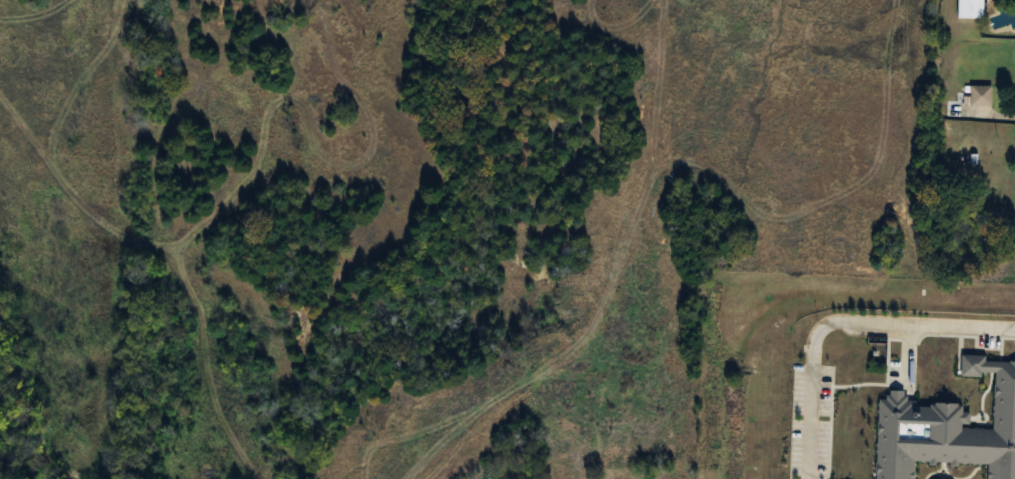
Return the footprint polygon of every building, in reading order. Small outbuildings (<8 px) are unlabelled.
[(955,19),(981,19),(981,0),(956,0),(955,19)] [(968,83),(967,104),(991,105),(992,83),(968,83)] [(884,399),(878,399),(874,478),(1014,478),(1014,360),(960,358),(959,374),(994,375),(992,428),(966,428),(967,415),(957,402),(884,399)]
